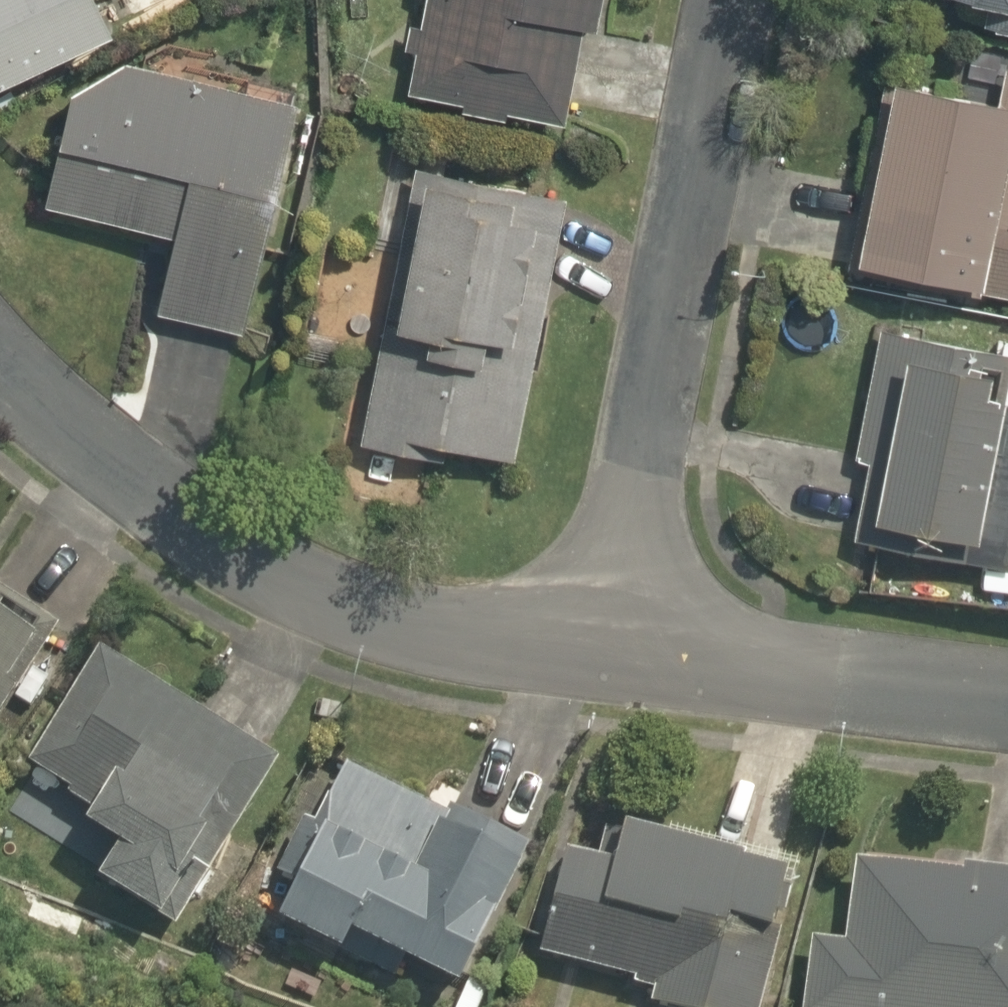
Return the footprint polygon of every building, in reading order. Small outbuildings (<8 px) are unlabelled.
[(114,35),(98,0),(0,0),(0,88),(114,35)] [(564,125),(582,29),(596,31),(602,0),(426,0),(421,28),(410,26),(406,50),(414,51),(406,93),(462,104),(460,112),(505,120),(506,114),(564,125)] [(985,6),(980,28),(1007,35),(1007,0),(959,0),(985,6)] [(126,64),(72,93),(46,206),(174,235),(156,313),(243,332),(295,100),(293,100),(295,89),(249,79),(246,91),(126,64)] [(1005,69),(998,107),(882,84),(846,269),(1007,300),(1007,69),(1005,69)] [(413,169),(403,223),(358,444),(403,453),(444,461),(447,448),(513,461),(565,199),(413,169)] [(960,563),(963,563),(963,558),(1006,565),(1007,553),(1007,341),(1005,341),(1002,356),(879,331),(854,459),(867,462),(851,540),(960,563)] [(331,363),(334,340),(305,336),(302,359),(331,363)] [(2,718),(59,625),(0,589),(0,717),(2,718)] [(277,751),(96,643),(24,764),(68,790),(65,795),(89,809),(80,825),(113,845),(92,881),(172,928),(277,751)] [(302,818),(278,869),(297,878),(276,921),(337,950),(325,974),(360,991),(369,974),(399,988),(411,963),(458,986),(528,838),(448,800),(443,813),(344,766),(316,824),(302,818)] [(664,1006),(759,1006),(786,889),(777,886),(781,872),(744,861),(743,855),(622,824),(611,864),(565,852),(538,952),(633,977),(632,982),(653,987),(649,1003),(664,1006)] [(963,867),(961,877),(854,862),(843,941),(813,937),(803,1006),(1007,1006),(1007,873),(963,867)] [(482,996),(461,986),(451,1006),(477,1006),(482,996)]
